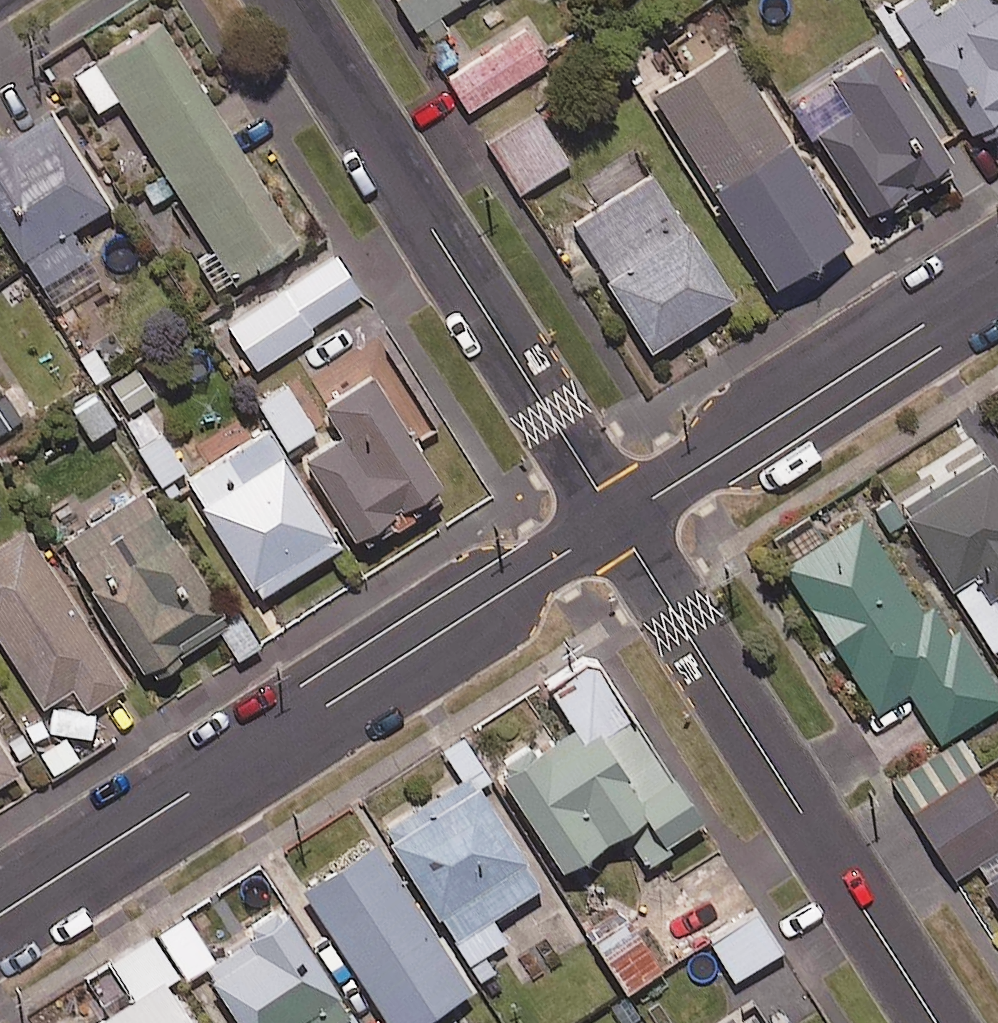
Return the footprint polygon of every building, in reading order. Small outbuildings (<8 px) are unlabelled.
[(424,26),(469,0),(409,0),(424,26)] [(935,14),(927,0),(907,0),(889,11),(974,140),(997,125),(997,0),(956,0),(935,14)] [(298,242),(160,22),(74,76),(96,111),(117,98),(213,250),(196,260),(217,293),(298,242)] [(546,61),(525,28),(447,78),(468,110),(546,61)] [(955,165),(880,47),(832,77),(854,112),(817,136),(870,219),(955,165)] [(850,240),(732,49),(654,97),(772,289),(850,240)] [(568,162),(536,110),(487,141),(519,193),(568,162)] [(53,114),(4,144),(0,137),(0,225),(52,307),(99,278),(70,230),(109,205),(53,114)] [(734,297),(635,151),(600,175),(615,197),(570,228),(654,351),(734,297)] [(360,293),(336,256),(228,325),(255,369),(312,333),(308,327),(360,293)] [(155,395),(135,366),(108,385),(128,414),(155,395)] [(441,486),(373,379),(325,409),(342,436),(303,460),(355,541),(441,486)] [(316,432),(288,385),(258,402),(287,450),(316,432)] [(117,423),(99,391),(73,406),(90,438),(117,423)] [(338,546),(266,432),(228,455),(245,483),(204,509),(259,596),(338,546)] [(184,471),(161,433),(137,447),(160,485),(184,471)] [(986,457),(902,512),(993,651),(997,648),(997,475),(986,457)] [(226,623),(147,493),(63,543),(142,674),(226,623)] [(862,520),(785,570),(878,713),(910,693),(942,743),(997,707),(997,689),(960,631),(941,643),(862,520)] [(0,546),(0,642),(42,708),(73,689),(86,710),(124,686),(25,530),(0,546)] [(548,690),(573,728),(538,751),(533,744),(495,769),(564,873),(626,832),(649,866),(672,851),(669,846),(702,825),(593,660),(548,690)] [(380,828),(482,985),(503,972),(490,952),(505,942),(491,919),(541,887),(479,791),(494,782),(464,735),(441,750),(459,777),(380,828)] [(895,779),(915,812),(980,770),(960,738),(895,779)] [(19,774),(0,744),(0,786),(19,774)] [(978,776),(916,816),(956,878),(997,851),(997,808),(978,776)] [(375,846),(303,893),(388,1022),(422,1022),(470,992),(375,846)] [(977,870),(997,901),(997,855),(977,870)] [(628,993),(684,959),(677,946),(655,958),(631,918),(621,924),(613,912),(588,927),(628,993)] [(782,953),(757,912),(711,941),(735,981),(782,953)] [(206,971),(218,964),(188,915),(157,934),(187,982),(206,971)] [(206,971),(238,1022),(349,1022),(352,1021),(290,920),(218,964),(206,971)] [(179,977),(151,934),(107,963),(113,972),(99,981),(112,1000),(125,991),(132,1002),(100,1022),(190,1022),(165,985),(179,977)]
